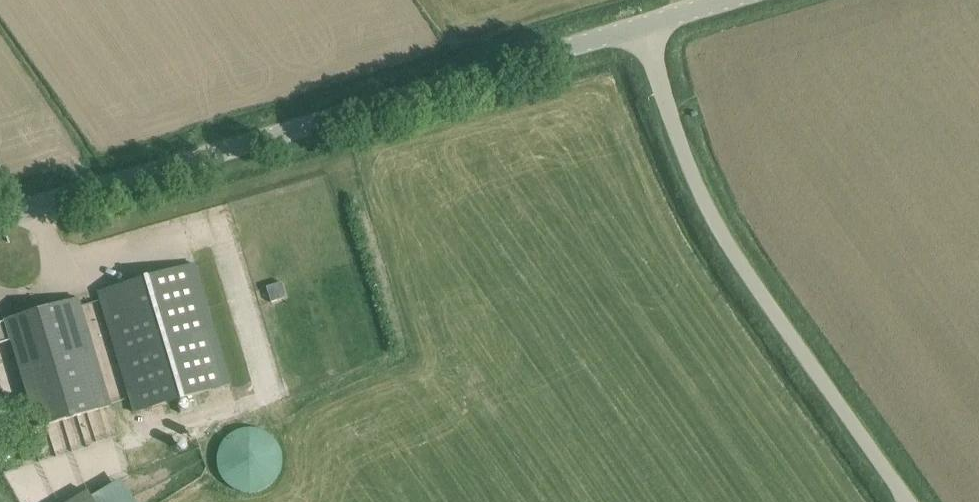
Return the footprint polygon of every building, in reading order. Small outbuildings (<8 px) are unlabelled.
[(230,386),(200,283),(194,264),(98,293),(134,414),(230,386)] [(280,281),(265,286),(270,301),(285,296),(280,281)] [(11,341),(37,429),(112,406),(79,298),(5,321),(5,322),(0,323),(0,344),(11,341)] [(277,457),(277,456),(277,450),(275,443),(271,437),(267,432),(262,428),(256,425),(251,423),(246,422),(239,423),(232,424),(227,427),(221,431),(217,435),(213,441),(211,447),(210,454),(210,461),(212,467),(214,473),(218,479),(223,483),(229,487),(234,489),(242,490),(249,490),(255,488),(261,485),(266,481),(271,476),(274,470),(276,464),(277,457)] [(91,497),(88,492),(72,501),(135,501),(121,479),(91,497)]
